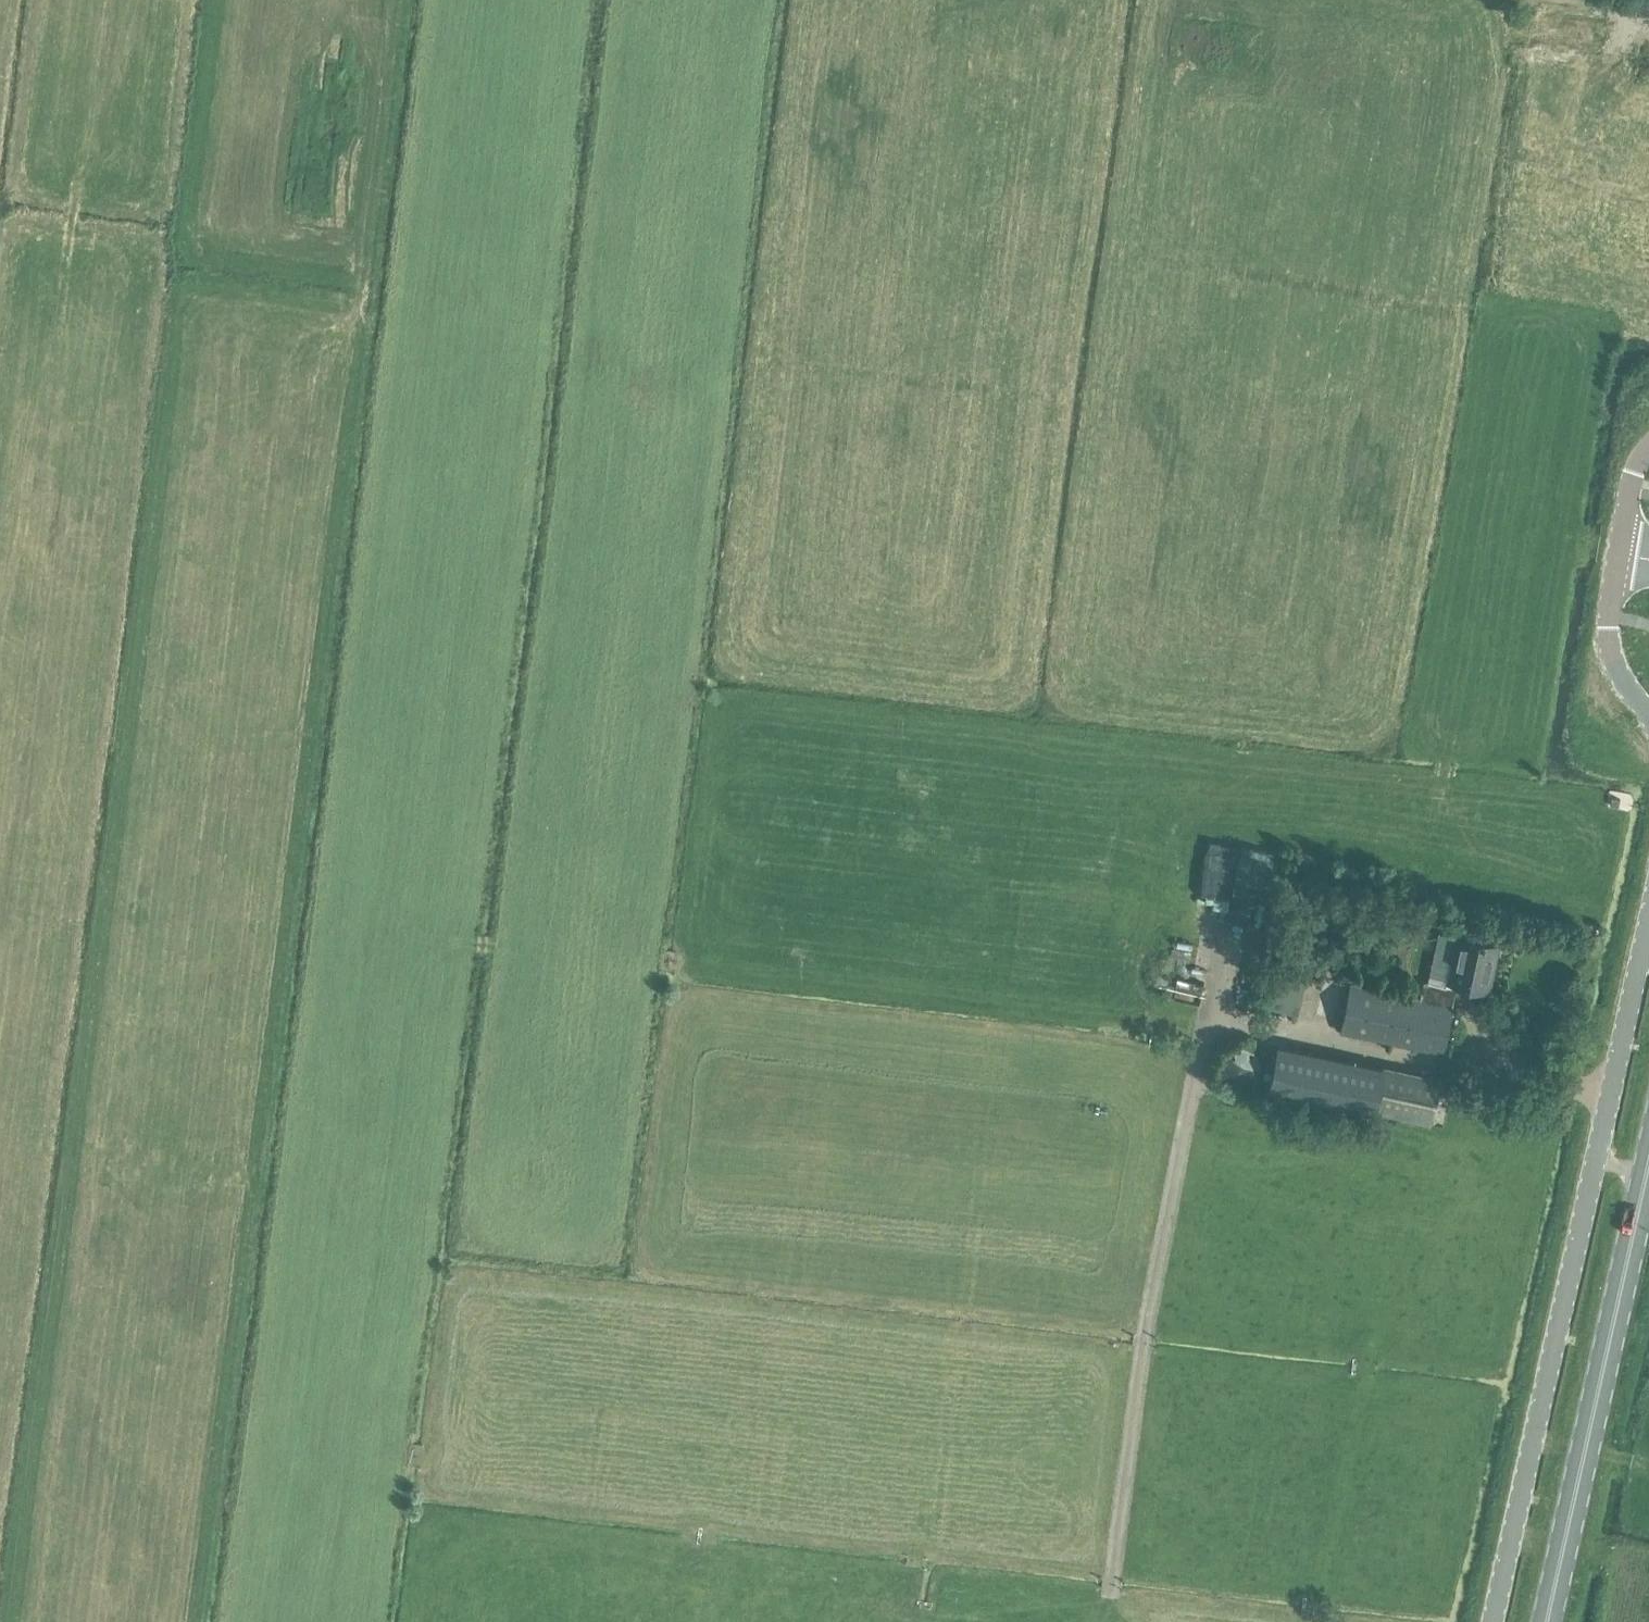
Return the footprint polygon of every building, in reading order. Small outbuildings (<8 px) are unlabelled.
[(1279,945),(1289,947),(1295,921),(1292,920),(1296,906),(1287,904),(1279,945)] [(1450,967),(1432,963),(1428,982),(1424,981),(1420,999),(1452,1006),(1457,983),(1489,990),(1499,944),(1457,935),(1450,967)] [(1340,1031),(1442,1053),(1452,1006),(1420,999),(1350,984),(1340,1031)] [(1440,1079),(1382,1067),(1278,1044),(1268,1089),(1430,1124),(1440,1079)]
